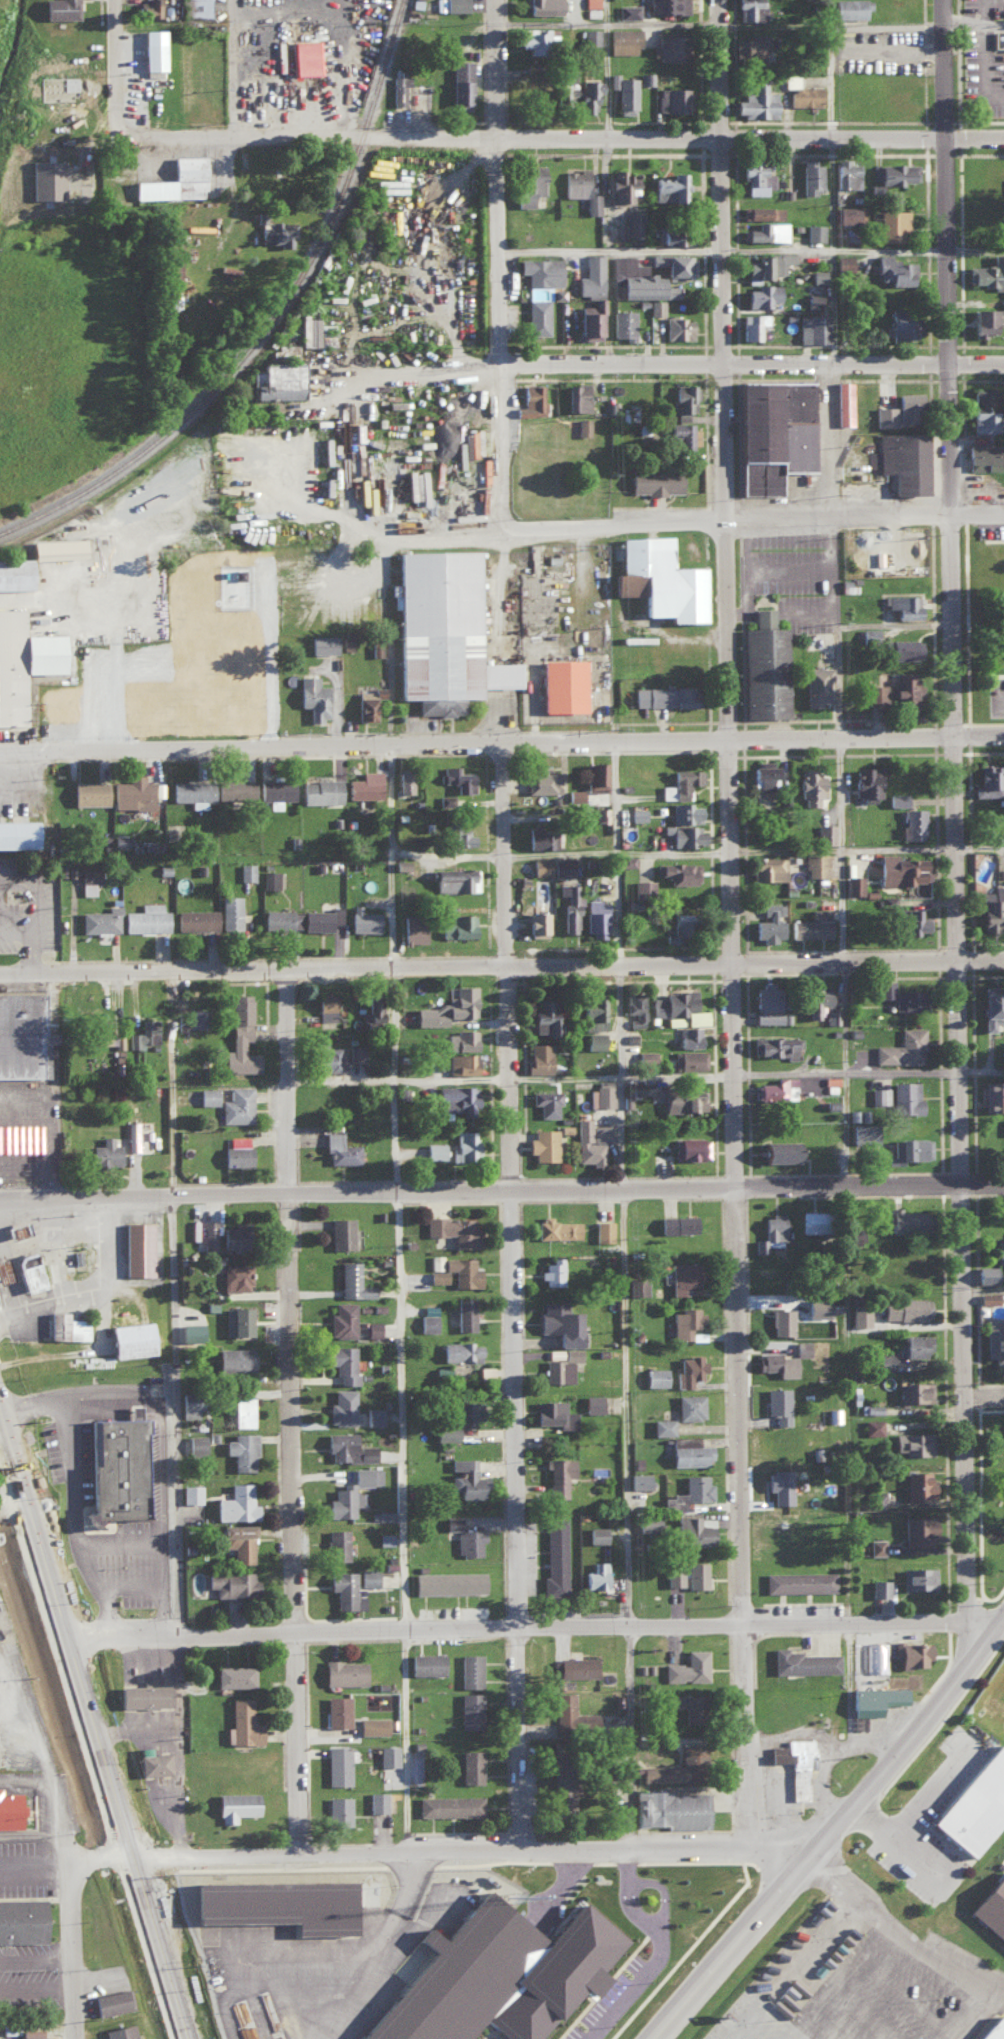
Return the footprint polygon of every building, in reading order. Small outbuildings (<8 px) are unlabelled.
[(77,0),(43,0),(43,19),(78,18),(77,0)] [(159,0),(144,0),(144,5),(136,5),(136,18),(160,17),(159,0)] [(209,15),(209,0),(186,0),(186,15),(209,15)] [(444,11),(467,11),(466,0),(444,0),(444,11)] [(527,14),(560,15),(560,0),(528,0),(527,14)] [(678,0),(647,0),(648,14),(678,13),(678,0)] [(737,21),(765,20),(764,2),(759,2),(759,0),(737,0),(737,21)] [(833,18),(865,18),(865,9),(871,9),(870,0),(833,0),(833,18)] [(638,4),(618,5),(619,19),(638,18),(638,4)] [(528,47),(529,54),(551,53),(550,28),(519,29),(519,47),(528,47)] [(599,45),(599,28),(583,28),(583,45),(599,45)] [(608,53),(638,52),(638,28),(608,28),(608,53)] [(164,69),(163,29),(142,30),(143,70),(164,69)] [(735,39),(736,61),(766,60),(765,33),(750,34),(750,38),(735,39)] [(657,46),(652,46),(652,60),(684,59),(683,34),(656,35),(657,46)] [(290,41),(291,75),(319,74),(318,40),(290,41)] [(470,60),(451,60),(452,110),(471,109),(470,60)] [(617,114),(635,113),(634,77),(618,77),(618,73),(609,73),(609,88),(617,88),(617,114)] [(404,85),(409,85),(409,76),(392,76),(392,105),(404,105),(404,85)] [(821,105),(820,86),(797,87),(797,76),(793,77),(793,91),(788,91),(789,106),(821,105)] [(595,112),(595,93),(602,93),(602,81),(579,80),(579,111),(595,112)] [(776,117),(775,92),(767,92),(766,81),(753,81),(753,92),(743,92),(743,100),(734,100),(734,113),(742,113),(742,118),(776,117)] [(687,88),(658,87),(657,111),(686,112),(687,88)] [(205,156),(172,157),(172,180),(131,181),(131,184),(124,184),(124,198),(206,197),(205,156)] [(836,186),(858,187),(859,163),(849,162),(849,157),(837,157),(836,186)] [(767,194),(767,187),(774,187),(774,173),(764,173),(764,161),(741,161),(741,175),(746,175),(747,195),(767,194)] [(822,161),(801,161),(800,193),(815,193),(815,185),(821,185),(822,161)] [(871,182),(903,182),(903,180),(914,180),(914,163),(872,162),(871,182)] [(542,192),(542,165),(518,165),(518,207),(532,207),(532,192),(542,192)] [(564,196),(585,196),(586,215),(599,214),(599,193),(588,194),(588,169),(564,170),(564,196)] [(635,193),(636,174),(625,174),(625,170),(608,169),(607,196),(610,196),(610,202),(631,203),(631,193),(635,193)] [(687,172),(671,173),(671,177),(652,178),(653,201),(685,200),(685,191),(687,191),(687,172)] [(742,217),(782,218),(783,206),(742,205),(742,217)] [(835,205),(835,222),(864,222),(863,205),(835,205)] [(908,209),(880,208),(879,240),(900,240),(900,230),(907,230),(908,209)] [(643,212),(625,212),(624,239),(642,239),(643,212)] [(787,221),(757,220),(757,227),(745,227),(745,239),(787,240),(787,221)] [(260,227),(259,242),(278,242),(278,247),(292,247),(292,222),(269,222),(269,227),(260,227)] [(806,240),(823,240),(824,224),(807,223),(806,240)] [(660,242),(690,243),(691,226),(660,225),(660,242)] [(793,252),(768,252),(768,273),(784,273),(784,262),(794,261),(793,252)] [(585,275),(577,275),(577,294),(602,294),(601,253),(584,254),(585,275)] [(694,277),(695,254),(650,253),(650,263),(665,264),(665,276),(694,277)] [(767,275),(767,253),(754,253),(754,259),(745,259),(746,276),(767,275)] [(913,284),(914,260),(889,259),(889,253),(877,253),(876,279),(889,279),(889,284),(913,284)] [(1002,253),(991,253),(992,264),(967,264),(967,282),(992,282),(992,288),(1003,288),(1002,253)] [(612,283),(619,283),(619,297),(661,296),(661,272),(646,272),(646,263),(633,263),(633,254),(612,254),(612,283)] [(835,269),(851,269),(851,254),(834,255),(835,269)] [(559,256),(518,258),(518,272),(527,271),(528,285),(560,284),(559,256)] [(824,282),(825,269),(811,269),(811,281),(824,282)] [(779,283),(756,283),(756,288),(745,288),(746,306),(769,305),(769,300),(779,299),(779,283)] [(678,284),(663,284),(663,297),(678,297),(678,284)] [(601,296),(593,296),(593,304),(580,305),(580,339),(602,338),(601,296)] [(527,333),(547,333),(548,299),(527,298),(527,333)] [(649,313),(664,314),(664,299),(649,299),(649,313)] [(992,306),(970,306),(971,334),(992,334),(992,306)] [(884,324),(885,335),(918,335),(917,308),(890,308),(890,324),(884,324)] [(613,336),(634,337),(634,309),(613,309),(613,336)] [(767,324),(767,313),(742,312),(741,338),(760,338),(760,323),(767,324)] [(798,341),(828,341),(828,314),(798,313),(798,341)] [(318,344),(319,315),(301,315),(301,336),(307,336),(307,344),(318,344)] [(665,337),(691,338),(692,317),(665,316),(665,337)] [(252,368),(253,397),(304,396),(304,383),(302,383),(301,360),(260,361),(260,368),(252,368)] [(811,469),(810,379),(737,380),(738,493),(779,493),(779,470),(811,469)] [(836,423),(852,423),(851,379),(835,380),(836,423)] [(567,410),(588,410),(587,382),(566,382),(567,410)] [(542,415),(542,383),(523,384),(523,406),(515,406),(515,415),(542,415)] [(696,410),(695,383),(673,383),(674,411),(696,410)] [(971,388),(971,431),(998,431),(997,409),(995,409),(994,388),(971,388)] [(919,391),(897,392),(897,420),(915,419),(915,408),(919,408),(919,391)] [(896,425),(895,405),(875,405),(875,425),(896,425)] [(589,417),(577,417),(577,434),(589,435),(589,417)] [(691,421),(668,421),(668,447),(698,447),(698,427),(691,427),(691,421)] [(926,492),(926,431),(878,432),(878,450),(868,450),(868,466),(879,466),(879,471),(892,471),(893,492),(926,492)] [(967,469),(1003,468),(1003,443),(967,444),(967,469)] [(680,492),(680,467),(629,468),(629,492),(680,492)] [(434,503),(434,469),(407,470),(407,478),(414,478),(414,504),(434,503)] [(701,618),(700,564),(668,565),(667,534),(619,535),(620,572),(613,572),(613,594),(641,593),(641,614),(666,614),(666,619),(701,618)] [(29,539),(30,558),(82,557),(82,537),(29,539)] [(397,549),(397,698),(416,698),(416,713),(463,713),(463,697),(481,697),(481,686),(519,686),(519,661),(481,661),(481,579),(478,579),(478,549),(397,549)] [(29,557),(0,557),(0,588),(29,588),(29,557)] [(895,618),(919,617),(918,594),(886,595),(886,607),(894,607),(895,618)] [(23,724),(22,671),(59,671),(59,632),(21,633),(21,607),(0,607),(0,724),(23,724)] [(787,715),(786,626),(772,626),(772,607),(752,607),(753,626),(743,627),(744,716),(787,715)] [(335,652),(335,634),(309,635),(310,652),(335,652)] [(888,658),(920,658),(920,639),(889,638),(888,658)] [(540,659),(541,712),(584,711),(582,658),(540,659)] [(804,667),(805,705),(819,705),(819,699),(828,698),(828,666),(804,667)] [(899,695),(899,701),(921,702),(921,684),(915,684),(915,671),(894,671),(893,695),(899,695)] [(317,674),(298,675),(300,706),(307,705),(308,721),(321,721),(320,716),(329,716),(328,684),(317,684),(317,674)] [(885,683),(865,684),(866,703),(885,702),(885,683)] [(633,686),(633,706),(695,705),(694,685),(633,686)] [(357,688),(356,720),(374,720),(374,696),(382,696),(382,689),(357,688)] [(604,790),(604,761),(585,761),(586,791),(604,790)] [(775,761),(750,761),(750,776),(758,776),(758,787),(775,788),(775,761)] [(979,764),(979,784),(973,785),(973,796),(1002,795),(1001,764),(979,764)] [(455,791),(472,791),(472,771),(457,771),(457,765),(441,765),(441,782),(455,782),(455,791)] [(397,792),(411,792),(411,766),(397,766),(397,792)] [(878,801),(878,766),(854,766),(855,796),(862,796),(862,801),(878,801)] [(660,798),(690,798),(689,783),(702,782),(702,768),(672,768),(672,783),(660,784),(660,798)] [(800,804),(817,805),(818,796),(822,796),(822,768),(800,768),(800,804)] [(380,770),(361,770),(361,778),(347,778),(346,796),(380,797),(380,770)] [(559,771),(525,772),(526,792),(559,791),(559,771)] [(143,774),(126,774),(126,781),(112,781),(111,807),(152,808),(152,781),(143,781),(143,774)] [(259,799),(293,798),(292,778),(258,779),(259,799)] [(215,798),(253,798),(253,779),(215,780),(215,798)] [(339,779),(300,779),(301,803),(340,802),(339,779)] [(106,780),(71,781),(72,803),(107,803),(106,780)] [(212,800),(212,780),(171,780),(171,800),(190,800),(190,807),(205,807),(205,800),(212,800)] [(582,789),(567,789),(568,801),(582,801),(582,789)] [(906,792),(888,792),(887,805),(906,805),(906,792)] [(700,805),(690,805),(690,801),(671,802),(672,823),(701,822),(700,805)] [(904,808),(905,838),(923,838),(922,807),(904,808)] [(37,819),(0,819),(0,847),(37,846),(37,819)] [(444,845),(472,844),(472,828),(455,828),(455,823),(444,823),(444,845)] [(835,823),(817,823),(817,843),(835,843),(835,823)] [(556,848),(555,830),(539,830),(538,824),(526,824),(526,848),(556,848)] [(662,832),(670,831),(671,846),(694,845),(693,842),(701,842),(701,824),(662,824),(662,832)] [(825,876),(826,853),(806,853),(805,876),(825,876)] [(925,857),(895,858),(895,853),(878,853),(879,883),(929,882),(929,867),(925,867),(925,857)] [(548,856),(531,857),(531,874),(549,873),(548,856)] [(785,856),(752,856),(751,879),(785,880),(785,856)] [(571,857),(551,857),(551,876),(571,875),(571,857)] [(698,882),(698,861),(656,862),(656,875),(668,875),(668,883),(698,882)] [(240,879),(254,880),(254,863),(240,863),(240,879)] [(94,881),(99,881),(98,865),(80,866),(81,894),(94,894),(94,881)] [(477,890),(476,867),(431,868),(431,879),(434,879),(434,891),(477,890)] [(278,870),(263,869),(262,888),(278,888),(278,870)] [(862,875),(845,875),(845,893),(862,893),(862,875)] [(653,879),(634,879),(633,894),(652,895),(653,879)] [(562,932),(577,931),(577,904),(582,904),(582,895),(577,895),(577,883),(558,883),(558,894),(567,894),(567,902),(562,902),(562,932)] [(981,929),(1003,929),(1003,884),(993,884),(993,891),(981,891),(981,929)] [(240,895),(220,895),(221,932),(240,932),(240,895)] [(608,903),(600,903),(600,899),(585,899),(585,936),(604,937),(605,917),(608,917),(608,903)] [(161,902),(139,902),(139,910),(122,910),(122,930),(168,931),(169,910),(161,910),(161,902)] [(754,918),(754,939),(775,939),(775,936),(784,936),(784,917),(783,917),(783,902),(762,902),(762,918),(754,918)] [(350,930),(379,931),(379,911),(360,910),(360,903),(350,903),(350,930)] [(79,910),(80,932),(119,931),(118,905),(106,905),(106,910),(79,910)] [(929,915),(919,915),(919,908),(898,907),(897,934),(915,935),(915,929),(928,929),(929,915)] [(330,929),(330,922),(341,922),(341,909),(302,908),(301,928),(330,929)] [(813,919),(790,919),(790,937),(830,936),(829,908),(812,908),(813,919)] [(216,928),(216,909),(175,909),(176,929),(216,928)] [(299,910),(262,909),(262,928),(298,929),(299,910)] [(546,936),(547,911),(527,910),(526,935),(546,936)] [(682,942),(682,932),(690,933),(691,912),(671,912),(671,932),(664,932),(664,942),(682,942)] [(473,936),(473,913),(451,913),(451,920),(440,921),(440,936),(473,936)] [(424,941),(424,914),(402,914),(402,941),(424,941)] [(877,980),(878,998),(893,997),(892,979),(877,980)] [(761,987),(754,986),(753,1008),(779,1009),(780,982),(761,982),(761,987)] [(455,985),(455,996),(448,996),(447,1016),(475,1016),(475,985),(455,985)] [(981,1030),(993,1030),(993,1020),(1000,1020),(1000,991),(992,991),(992,986),(981,986),(981,1030)] [(828,987),(808,988),(808,1017),(823,1016),(823,1005),(828,1005),(828,987)] [(924,990),(894,989),(893,1009),(924,1010),(924,990)] [(652,997),(651,1015),(684,1015),(684,1009),(695,1009),(696,990),(663,990),(663,997),(652,997)] [(642,991),(624,991),(625,1012),(634,1012),(634,1018),(629,1018),(629,1026),(643,1026),(642,991)] [(46,1042),(55,1042),(55,1032),(45,1032),(45,992),(0,992),(0,1078),(46,1078),(46,1042)] [(362,1023),(382,1022),(380,992),(366,993),(367,1011),(362,1011),(362,1023)] [(603,992),(589,992),(589,997),(579,998),(580,1030),(604,1029),(603,992)] [(259,1071),(259,1053),(243,1053),(243,1039),(250,1039),(250,993),(231,993),(231,1049),(223,1049),(223,1071),(259,1071)] [(317,1019),(334,1019),(334,993),(317,993),(317,1019)] [(557,998),(537,998),(537,1008),(533,1008),(532,1031),(547,1031),(547,1035),(556,1035),(557,998)] [(415,1025),(447,1024),(447,1012),(445,1012),(445,1005),(414,1005),(415,1025)] [(205,1027),(205,1008),(186,1008),(186,1014),(177,1014),(178,1028),(205,1027)] [(706,1009),(685,1010),(686,1024),(706,1023),(706,1009)] [(838,1023),(838,1010),(825,1010),(825,1023),(838,1023)] [(782,1023),(783,1013),(754,1012),(754,1022),(782,1023)] [(685,1025),(685,1016),(667,1017),(667,1025),(685,1025)] [(128,1032),(129,1048),(143,1048),(143,1042),(155,1042),(154,1018),(141,1018),(141,1032),(128,1032)] [(699,1026),(678,1026),(678,1046),(699,1046),(699,1026)] [(874,1044),(874,1062),(894,1063),(894,1061),(922,1061),(922,1027),(900,1027),(899,1045),(874,1044)] [(475,1050),(475,1029),(455,1029),(455,1033),(446,1033),(446,1050),(475,1050)] [(603,1032),(586,1032),(586,1049),(603,1048),(603,1032)] [(751,1037),(752,1055),(786,1054),(786,1059),(795,1059),(795,1047),(800,1046),(800,1036),(751,1037)] [(326,1047),(326,1039),(314,1039),(314,1070),(344,1070),(344,1060),(338,1060),(337,1046),(326,1047)] [(551,1043),(530,1042),(529,1059),(525,1059),(525,1072),(550,1073),(551,1043)] [(362,1044),(348,1044),(348,1060),(362,1060),(362,1044)] [(637,1063),(653,1064),(653,1051),(638,1050),(637,1063)] [(674,1050),(674,1069),(705,1069),(705,1050),(674,1050)] [(449,1074),(476,1073),(476,1052),(448,1053),(449,1074)] [(775,1083),(756,1082),(756,1099),(785,1099),(785,1084),(795,1085),(795,1076),(775,1076),(775,1083)] [(614,1106),(613,1080),(596,1081),(596,1088),(590,1088),(590,1107),(614,1106)] [(922,1112),(921,1097),(918,1097),(917,1080),(893,1081),(893,1113),(922,1112)] [(982,1110),(1003,1111),(1003,1080),(983,1080),(982,1110)] [(641,1093),(641,1082),(624,1082),(624,1094),(641,1093)] [(252,1122),(251,1085),(229,1086),(229,1099),(221,1099),(221,1122),(252,1122)] [(461,1109),(461,1115),(476,1115),(475,1085),(435,1086),(436,1110),(461,1109)] [(888,1104),(889,1087),(871,1086),(871,1103),(888,1104)] [(216,1087),(199,1087),(199,1104),(217,1103),(216,1087)] [(705,1089),(663,1088),(663,1111),(705,1111),(705,1089)] [(558,1089),(531,1090),(531,1103),(539,1103),(539,1117),(558,1116),(558,1089)] [(868,1109),(849,1108),(849,1120),(868,1121),(868,1109)] [(613,1124),(591,1124),(591,1118),(576,1118),(576,1162),(591,1161),(591,1166),(603,1165),(603,1140),(613,1140),(613,1124)] [(851,1141),(877,1142),(877,1123),(852,1122),(851,1141)] [(455,1129),(454,1157),(476,1158),(477,1130),(455,1129)] [(533,1160),(556,1160),(556,1129),(533,1129),(533,1138),(527,1137),(527,1153),(533,1153),(533,1160)] [(328,1163),(359,1163),(359,1144),(342,1144),(341,1131),(324,1131),(324,1151),(328,1151),(328,1163)] [(90,1144),(90,1166),(119,1165),(119,1143),(112,1144),(112,1135),(100,1136),(100,1144),(90,1144)] [(223,1165),(253,1165),(253,1145),(248,1145),(248,1135),(229,1136),(229,1146),(223,1146),(223,1165)] [(674,1137),(674,1158),(708,1159),(708,1137),(674,1137)] [(930,1158),(930,1137),(893,1137),(893,1156),(887,1156),(887,1164),(900,1164),(900,1159),(930,1158)] [(762,1140),(762,1161),(797,1160),(796,1140),(762,1140)] [(426,1158),(444,1158),(444,1142),(425,1142),(426,1158)] [(900,1211),(900,1206),(889,1206),(890,1232),(925,1231),(924,1210),(900,1211)] [(819,1209),(799,1210),(799,1232),(820,1231),(819,1209)] [(753,1252),(765,1251),(765,1245),(783,1245),(783,1213),(762,1213),(762,1238),(753,1238),(753,1252)] [(695,1214),(659,1215),(659,1232),(695,1231),(695,1214)] [(537,1237),(579,1237),(579,1220),(550,1221),(550,1215),(537,1215),(537,1237)] [(471,1216),(425,1217),(426,1234),(452,1234),(453,1247),(478,1246),(477,1228),(471,1228),(471,1216)] [(353,1248),(353,1217),(330,1217),(330,1248),(353,1248)] [(9,1237),(27,1232),(23,1220),(6,1225),(9,1237)] [(216,1250),(216,1220),(203,1220),(203,1250),(216,1250)] [(595,1241),(611,1241),(611,1220),(595,1220),(595,1241)] [(151,1275),(150,1221),(124,1222),(124,1275),(151,1275)] [(222,1248),(243,1249),(243,1222),(234,1222),(234,1227),(222,1226),(222,1248)] [(849,1242),(861,1242),(862,1228),(850,1228),(849,1242)] [(21,1292),(42,1288),(35,1251),(14,1255),(21,1292)] [(442,1254),(430,1254),(430,1269),(442,1268),(442,1254)] [(10,1279),(3,1256),(0,1257),(0,1282),(10,1279)] [(479,1286),(478,1268),(473,1268),(473,1256),(443,1257),(443,1268),(453,1268),(454,1286),(479,1286)] [(563,1284),(562,1256),(550,1256),(550,1261),(541,1261),(542,1285),(563,1284)] [(358,1261),(339,1261),(340,1296),(374,1296),(374,1284),(359,1284),(358,1261)] [(671,1294),(686,1294),(686,1286),(698,1285),(697,1261),(671,1262),(671,1294)] [(248,1289),(248,1264),(223,1264),(222,1289),(248,1289)] [(995,1265),(976,1266),(976,1282),(995,1282),(995,1265)] [(429,1282),(447,1282),(446,1270),(428,1270),(429,1282)] [(646,1295),(646,1276),(627,1277),(627,1295),(646,1295)] [(978,1303),(997,1303),(997,1293),(979,1293),(978,1303)] [(473,1330),(474,1297),(456,1296),(455,1330),(473,1330)] [(827,1297),(805,1298),(805,1317),(827,1317),(827,1297)] [(882,1319),(929,1318),(929,1298),(882,1298),(882,1319)] [(329,1336),(354,1336),(355,1301),(334,1301),(334,1312),(330,1312),(329,1336)] [(577,1346),(578,1310),(565,1310),(565,1302),(539,1302),(538,1331),(556,1331),(556,1346),(577,1346)] [(248,1334),(248,1306),(224,1307),(225,1335),(248,1334)] [(673,1340),(705,1339),(705,1330),(701,1330),(701,1306),(680,1307),(680,1311),(672,1311),(673,1340)] [(870,1325),(869,1306),(852,1306),(852,1326),(870,1325)] [(771,1335),(792,1334),(791,1308),(770,1308),(771,1335)] [(88,1339),(88,1324),(80,1324),(80,1318),(67,1318),(67,1311),(48,1311),(47,1338),(88,1339)] [(419,1331),(437,1331),(438,1313),(420,1313),(419,1331)] [(1003,1363),(1003,1318),(984,1319),(985,1357),(993,1357),(993,1363),(1003,1363)] [(379,1336),(379,1321),(366,1320),(366,1336),(379,1336)] [(111,1358),(151,1353),(147,1321),(107,1325),(111,1358)] [(202,1340),(201,1323),(179,1324),(180,1341),(202,1340)] [(929,1334),(900,1335),(901,1356),(930,1355),(929,1334)] [(808,1356),(808,1340),(794,1340),(794,1355),(808,1356)] [(441,1360),(480,1359),(480,1344),(472,1344),(472,1341),(441,1341),(441,1360)] [(327,1364),(334,1364),(334,1374),(340,1374),(339,1383),(358,1384),(358,1372),(354,1372),(355,1345),(328,1345),(327,1364)] [(252,1347),(217,1347),(216,1371),(252,1372),(252,1347)] [(565,1360),(580,1360),(580,1347),(564,1348),(565,1360)] [(758,1369),(777,1370),(777,1376),(795,1377),(795,1355),(779,1355),(779,1352),(758,1351),(758,1369)] [(893,1352),(877,1351),(877,1369),(892,1369),(893,1352)] [(690,1379),(703,1378),(702,1355),(679,1355),(679,1370),(676,1370),(676,1387),(691,1386),(690,1379)] [(545,1382),(572,1381),(572,1359),(544,1360),(545,1382)] [(645,1367),(645,1386),(667,1386),(667,1367),(645,1367)] [(899,1402),(931,1402),(932,1382),(899,1381),(899,1402)] [(788,1424),(788,1387),(765,1388),(765,1413),(774,1413),(774,1424),(788,1424)] [(354,1388),(334,1388),(333,1403),(329,1403),(329,1424),(354,1424),(354,1388)] [(584,1413),(601,1413),(602,1394),(585,1394),(584,1413)] [(703,1418),(702,1394),(676,1394),(677,1419),(703,1418)] [(253,1426),(253,1396),(232,1396),(233,1426),(253,1426)] [(564,1400),(535,1400),(535,1423),(558,1423),(558,1428),(575,1428),(575,1411),(564,1411),(564,1400)] [(456,1440),(456,1424),(472,1423),(472,1401),(452,1402),(452,1425),(433,1426),(434,1440),(456,1440)] [(365,1424),(381,1424),(381,1407),(365,1407),(365,1424)] [(839,1422),(840,1408),(827,1407),(827,1422),(839,1422)] [(92,1419),(93,1463),(88,1463),(89,1518),(142,1517),(141,1431),(144,1430),(144,1418),(92,1419)] [(652,1419),(652,1435),(674,1435),(673,1418),(652,1419)] [(863,1419),(864,1436),(882,1435),(881,1419),(863,1419)] [(224,1454),(233,1454),(233,1470),(254,1470),(254,1455),(257,1455),(257,1432),(232,1432),(232,1439),(224,1439),(224,1454)] [(328,1432),(328,1460),(375,1460),(375,1445),(355,1445),(355,1432),(328,1432)] [(932,1454),(932,1432),(894,1432),(894,1449),(902,1449),(903,1455),(932,1454)] [(205,1453),(204,1434),(187,1435),(188,1453),(205,1453)] [(709,1444),(698,1445),(698,1441),(670,1442),(671,1466),(710,1464),(709,1444)] [(566,1477),(572,1477),(572,1465),(564,1465),(564,1458),(548,1457),(547,1497),(566,1497),(566,1477)] [(450,1458),(450,1471),(449,1471),(450,1490),(459,1489),(459,1497),(486,1497),(485,1476),(475,1476),(475,1458),(450,1458)] [(371,1467),(353,1467),(353,1485),(372,1484),(371,1467)] [(790,1503),(790,1469),(766,1470),(766,1489),(772,1489),(772,1503),(790,1503)] [(928,1471),(904,1471),(905,1500),(927,1499),(927,1490),(933,1490),(933,1479),(928,1479),(928,1471)] [(649,1473),(629,1473),(629,1488),(649,1488),(649,1473)] [(707,1475),(684,1474),(684,1495),(662,1494),(662,1510),(688,1510),(688,1500),(711,1501),(711,1483),(707,1483),(707,1475)] [(251,1482),(228,1482),(229,1497),(214,1498),(215,1520),(258,1518),(258,1504),(252,1504),(251,1482)] [(353,1482),(342,1482),(342,1487),(333,1488),(334,1498),(327,1498),(327,1517),(353,1516),(353,1505),(362,1505),(362,1492),(353,1492),(353,1482)] [(181,1502),(201,1503),(201,1484),(182,1484),(181,1502)] [(883,1507),(882,1491),(870,1492),(871,1508),(883,1507)] [(901,1545),(932,1546),(932,1516),(902,1515),(901,1545)] [(460,1516),(443,1516),(443,1528),(460,1529),(460,1516)] [(675,1517),(675,1527),(681,1527),(682,1545),(712,1545),(712,1516),(675,1517)] [(542,1596),(566,1595),(564,1517),(545,1517),(546,1576),(542,1576),(542,1596)] [(638,1526),(658,1526),(658,1518),(638,1518),(638,1526)] [(221,1547),(232,1547),(232,1563),(252,1562),(251,1524),(220,1524),(221,1547)] [(605,1526),(588,1526),(588,1542),(606,1542),(605,1526)] [(348,1529),(328,1529),(328,1560),(347,1560),(348,1529)] [(456,1530),(457,1555),(481,1555),(481,1529),(456,1530)] [(391,1533),(377,1533),(377,1545),(391,1545),(391,1533)] [(883,1554),(883,1538),(869,1538),(869,1554),(883,1554)] [(583,1570),(584,1588),(608,1588),(607,1561),(592,1561),(592,1570),(583,1570)] [(706,1587),(705,1561),(686,1561),(687,1588),(706,1587)] [(934,1567),(901,1568),(902,1589),(934,1588),(934,1567)] [(360,1586),(377,1586),(377,1569),(360,1568),(360,1586)] [(681,1568),(665,1569),(665,1586),(681,1585),(681,1568)] [(215,1596),(256,1595),(255,1571),(206,1572),(206,1588),(215,1588),(215,1596)] [(355,1595),(354,1571),(328,1572),(328,1590),(335,1589),(336,1609),(365,1609),(364,1595),(355,1595)] [(413,1573),(414,1594),(485,1592),(485,1571),(413,1573)] [(834,1571),(764,1572),(764,1592),(834,1591),(834,1571)] [(888,1580),(871,1579),(870,1597),(888,1597),(888,1580)] [(884,1642),(866,1642),(867,1671),(885,1671),(884,1642)] [(928,1642),(893,1642),(893,1656),(898,1656),(898,1667),(928,1666),(928,1642)] [(773,1673),(838,1672),(838,1653),(799,1654),(799,1650),(787,1650),(787,1647),(773,1647),(773,1673)] [(707,1649),(686,1649),(686,1663),(663,1663),(664,1682),(707,1680),(707,1649)] [(444,1653),(409,1654),(410,1675),(444,1674),(444,1653)] [(481,1653),(460,1654),(461,1688),(482,1687),(481,1653)] [(596,1657),(553,1658),(553,1677),(596,1676),(596,1657)] [(365,1660),(324,1661),(324,1685),(366,1684),(365,1660)] [(216,1665),(216,1687),(254,1686),(254,1665),(216,1665)] [(118,1707),(169,1706),(168,1684),(118,1686),(118,1707)] [(905,1687),(851,1688),(851,1716),(879,1715),(879,1704),(905,1704),(905,1687)] [(481,1692),(460,1692),(460,1728),(481,1728),(481,1692)] [(555,1693),(556,1726),(599,1724),(599,1712),(574,1713),(574,1692),(555,1693)] [(683,1707),(683,1720),(700,1720),(700,1694),(667,1695),(667,1708),(683,1707)] [(349,1695),(326,1696),(327,1727),(349,1726),(349,1695)] [(252,1697),(230,1698),(232,1744),(262,1743),(261,1724),(252,1724),(252,1697)] [(385,1734),(385,1717),(359,1717),(359,1734),(385,1734)] [(807,1799),(807,1768),(813,1768),(813,1739),(786,1739),(786,1746),(769,1746),(769,1762),(790,1762),(791,1799),(807,1799)] [(995,1743),(929,1824),(973,1859),(1003,1820),(1003,1750),(995,1743)] [(350,1785),(349,1745),(326,1746),(326,1785),(350,1785)] [(378,1745),(378,1766),(397,1766),(397,1745),(378,1745)] [(641,1765),(641,1782),(695,1782),(695,1761),(701,1761),(701,1745),(681,1746),(681,1765),(641,1765)] [(481,1749),(461,1750),(462,1783),(482,1783),(481,1749)] [(137,1754),(138,1775),(169,1774),(169,1753),(137,1754)] [(550,1810),(571,1811),(573,1776),(552,1775),(550,1810)] [(633,1825),(667,1825),(667,1828),(708,1828),(707,1790),(633,1792),(633,1825)] [(22,1824),(0,1825),(0,1792),(20,1791),(21,1802),(26,1802),(26,1816),(21,1816),(22,1824)] [(368,1812),(386,1812),(387,1792),(368,1791),(368,1812)] [(257,1793),(217,1792),(217,1822),(236,1823),(236,1815),(257,1815),(257,1793)] [(482,1795),(417,1796),(418,1816),(482,1815),(482,1795)] [(349,1796),(327,1797),(328,1825),(350,1825),(349,1796)] [(966,1907),(1003,1942),(1003,1866),(966,1907)] [(192,1879),(351,1877),(352,1931),(291,1933),(291,1927),(291,1918),(193,1920),(193,1896),(192,1879)] [(458,1934),(443,1922),(429,1937),(444,1951),(367,2038),(368,2038),(479,2038),(498,2017),(522,2038),(550,2038),(569,2018),(569,2016),(596,1986),(604,1994),(623,1974),(613,1965),(639,1937),(596,1898),(558,1939),(522,1906),(500,1887),(458,1934)] [(0,1897),(0,1941),(42,1940),(42,1897),(0,1897)] [(97,2015),(133,2007),(128,1987),(93,1995),(97,2015)] [(998,2016),(978,2038),(1003,2038),(1003,2021),(998,2016)] [(132,2022),(103,2027),(105,2038),(135,2038),(132,2022)] [(18,2034),(18,2025),(2,2024),(1,2032),(18,2034)] [(38,2028),(19,2027),(19,2035),(38,2036),(38,2028)]
